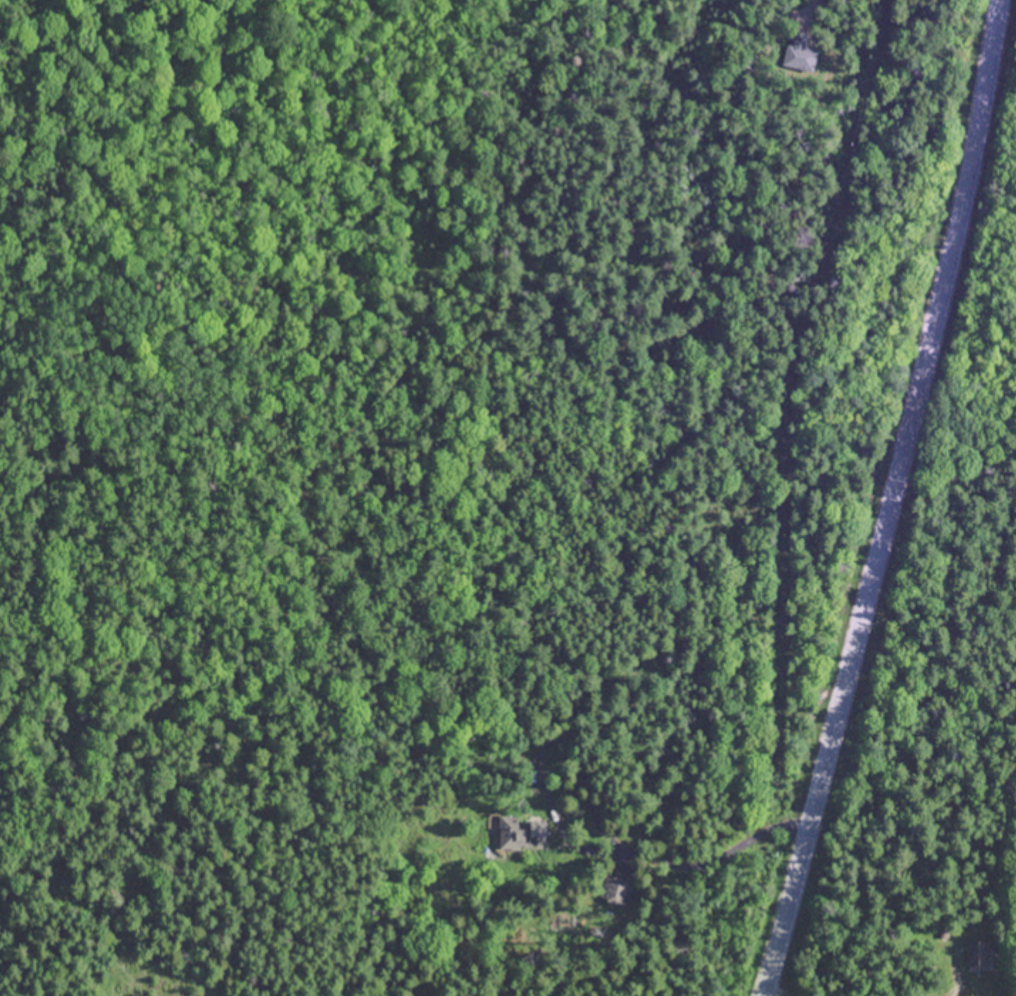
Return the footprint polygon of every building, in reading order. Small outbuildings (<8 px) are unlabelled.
[(782,66),(813,71),(818,48),(806,46),(808,34),(795,31),(793,44),(787,43),(782,66)] [(498,847),(544,848),(544,818),(498,817),(498,847)] [(635,885),(605,874),(596,899),(626,909),(635,885)] [(990,940),(967,940),(967,967),(990,967),(990,940)]
